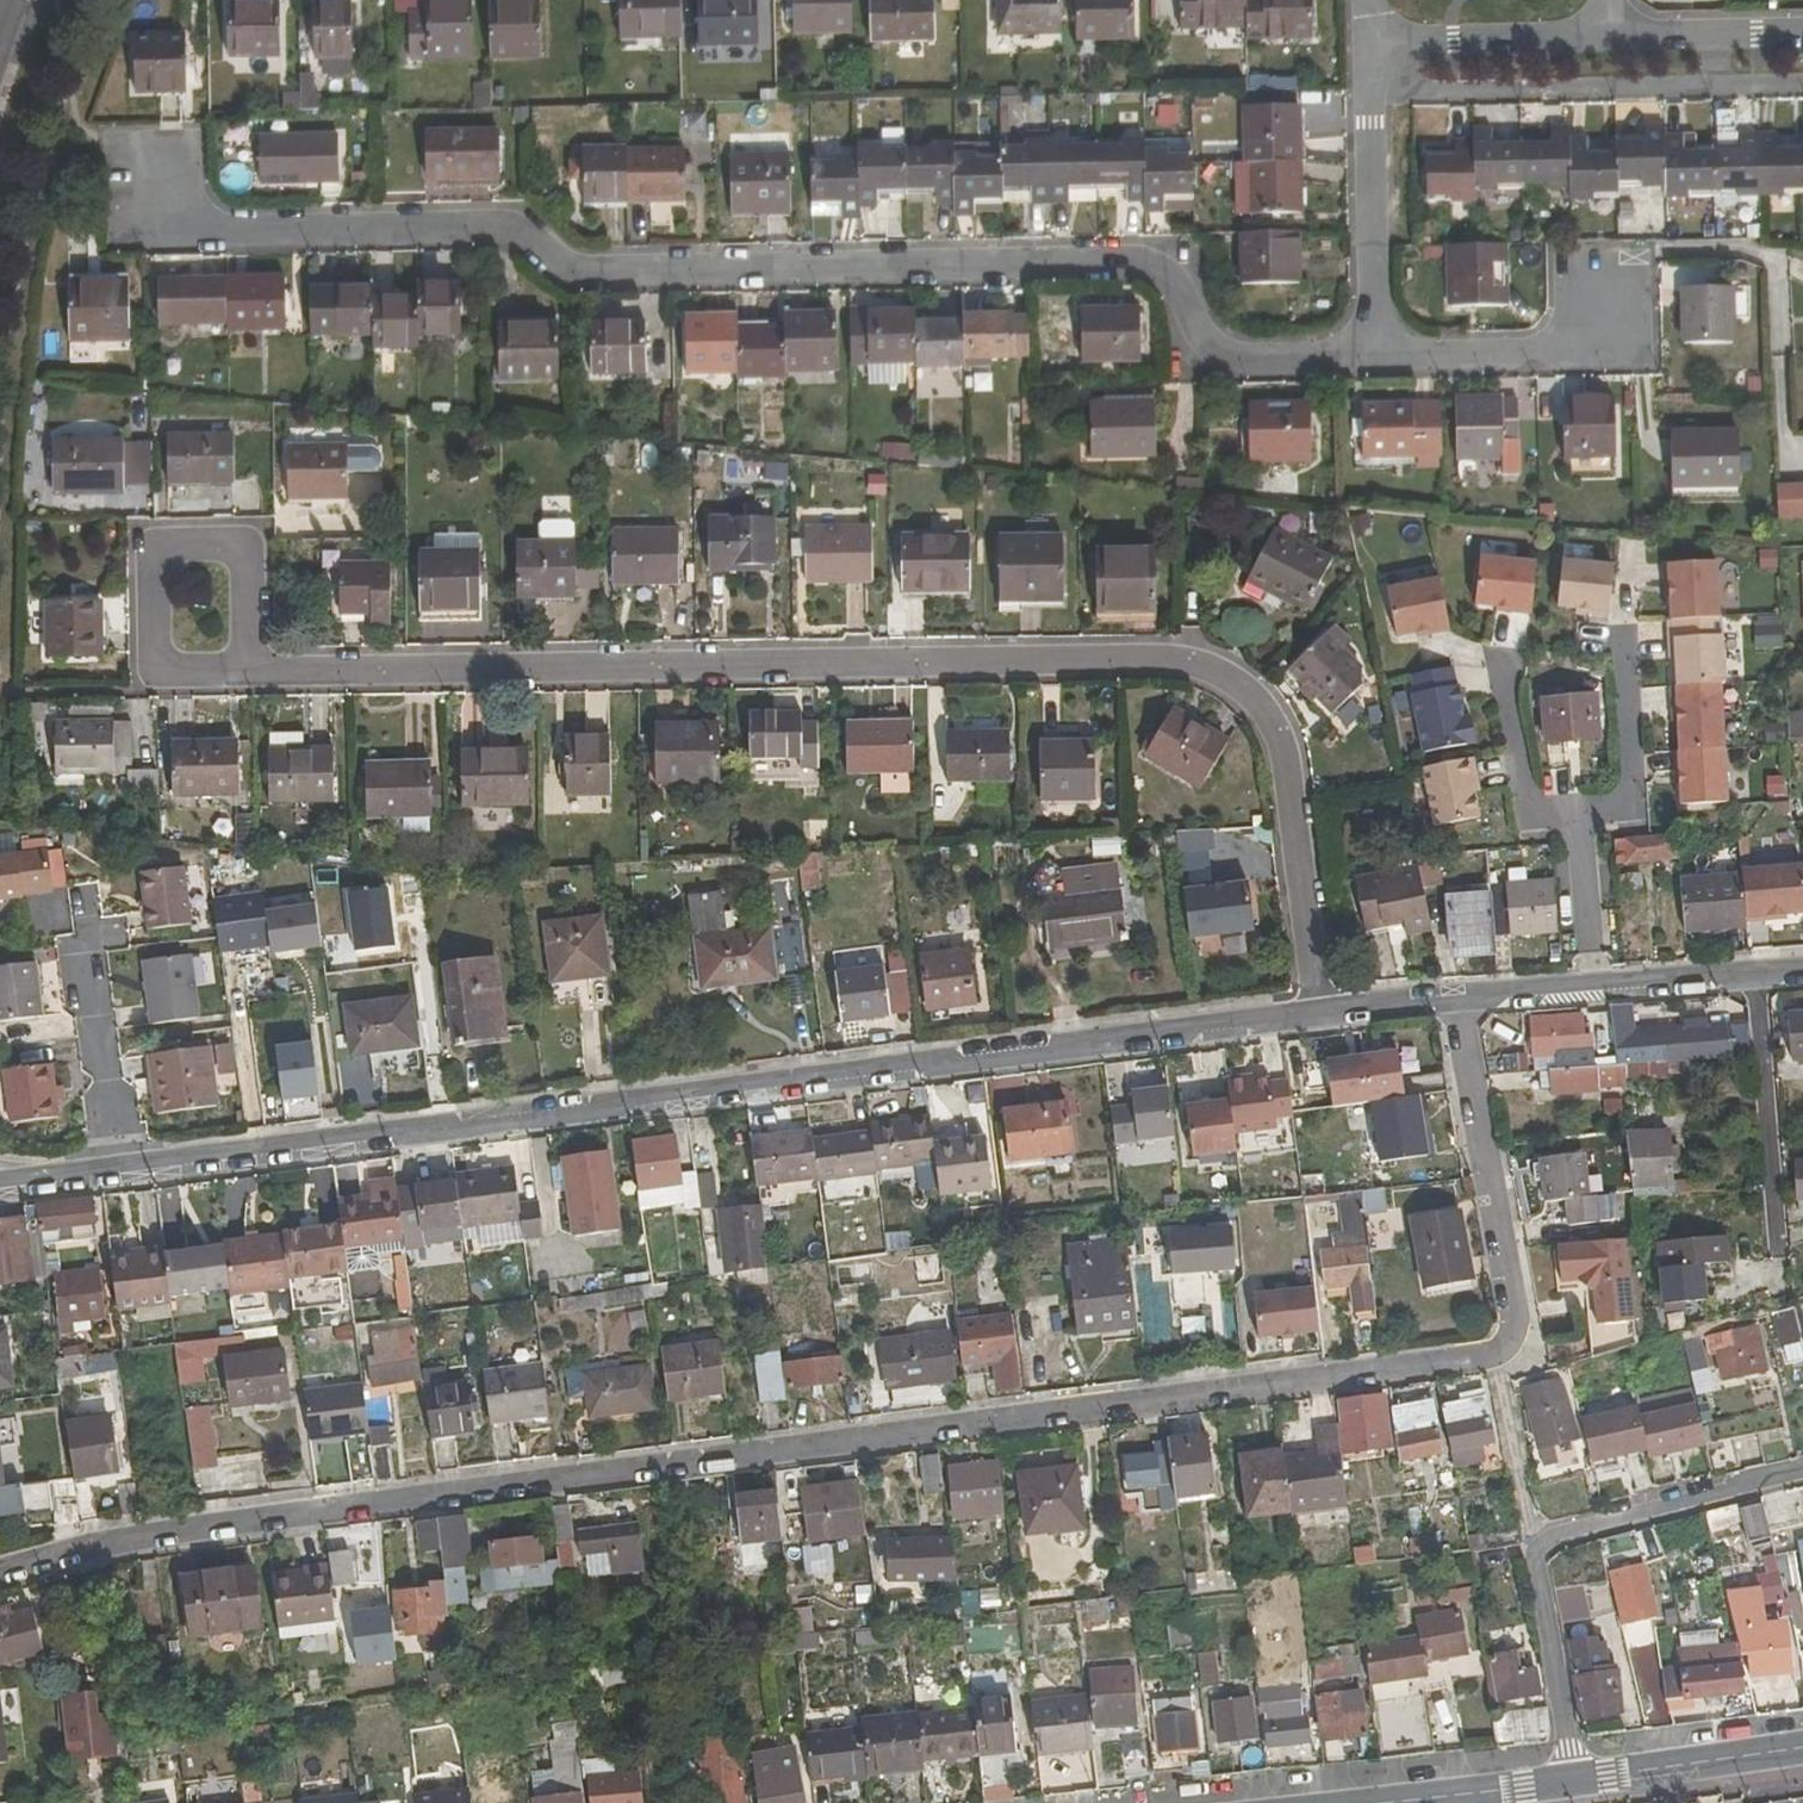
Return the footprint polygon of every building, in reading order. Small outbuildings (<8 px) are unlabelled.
[(426,17),(409,18),(410,62),(472,60),(470,0),(426,0),(426,17)] [(490,60),(540,59),(539,0),(489,0),(490,60)] [(679,0),(619,0),(620,40),(680,38),(679,0)] [(698,47),(755,46),(755,0),(697,0),(698,47)] [(795,36),(850,35),(849,0),(794,0),(795,36)] [(870,44),(933,43),(932,0),(869,0),(870,44)] [(1060,0),(996,0),(997,38),(1061,37),(1060,0)] [(1077,42),(1132,40),(1131,0),(1076,0),(1077,42)] [(1178,32),(1243,30),(1242,0),(1177,0),(1178,32)] [(1243,30),(1243,43),(1310,40),(1308,0),(1242,0),(1243,30)] [(350,8),(315,8),(315,61),(351,61),(350,8)] [(275,9),(227,10),(228,61),(275,59),(275,9)] [(183,41),(132,42),(134,96),(185,95),(183,41)] [(492,78),(473,78),(474,105),(493,104),(492,78)] [(284,95),(283,113),(303,112),(303,94),(284,95)] [(316,94),(303,94),(303,112),(318,112),(316,94)] [(1250,168),(1298,166),(1297,107),(1243,108),(1244,168),(1250,168)] [(497,129),(427,130),(428,178),(498,176),(497,129)] [(1614,191),(1662,189),(1661,138),(1661,130),(1642,131),(1641,142),(1613,142),(1613,152),(1614,191)] [(1564,139),(1563,131),(1549,132),(1549,143),(1517,144),(1518,193),(1565,192),(1564,139)] [(1518,193),(1517,144),(1489,144),(1489,133),(1469,134),(1469,141),(1470,194),(1518,193)] [(1802,196),(1802,175),(1802,149),(1775,149),(1775,135),(1757,136),(1759,197),(1802,196)] [(1710,198),(1759,197),(1757,136),(1739,136),(1739,150),(1709,151),(1710,198)] [(336,137),(260,138),(261,184),(338,183),(336,137)] [(1662,199),(1710,198),(1709,151),(1681,152),(1680,137),(1661,138),(1662,189),(1662,199)] [(1566,201),(1615,200),(1614,191),(1613,152),(1584,153),(1584,139),(1564,139),(1565,192),(1566,201)] [(1188,141),(1141,142),(1142,203),(1143,214),(1161,214),(1160,200),(1190,199),(1189,170),(1188,141)] [(1455,156),(1423,157),(1424,203),(1470,202),(1470,194),(1469,141),(1455,142),(1455,156)] [(1141,142),(1092,143),(1093,187),(1125,186),(1125,203),(1142,203),(1141,142)] [(1092,143),(1045,144),(1047,204),(1065,204),(1064,187),(1093,187),(1092,143)] [(1045,144),(996,145),(996,156),(997,190),(1028,189),(1028,204),(1047,204),(1045,144)] [(949,146),(902,147),(903,193),(933,192),(934,205),(951,205),(949,156),(949,146)] [(902,147),(857,148),(857,160),(858,209),(873,208),(872,193),(903,193),(902,147)] [(680,148),(624,149),(625,204),(682,202),(680,148)] [(625,204),(624,149),(581,150),(583,205),(625,204)] [(754,203),(788,202),(786,154),(728,155),(731,215),(754,215),(754,203)] [(949,156),(951,205),(951,218),(969,217),(970,204),(998,204),(997,190),(996,156),(949,156)] [(857,160),(807,161),(809,205),(839,204),(839,221),(859,220),(858,209),(857,160)] [(1300,215),(1298,166),(1250,168),(1251,217),(1300,215)] [(998,205),(1028,204),(1028,189),(997,190),(998,204),(998,205)] [(1161,214),(1190,213),(1190,199),(1160,200),(1161,214)] [(788,214),(788,202),(754,203),(754,215),(788,214)] [(809,205),(809,222),(839,221),(839,204),(809,205)] [(1297,252),(1297,236),(1239,237),(1241,286),(1286,285),(1286,252),(1297,252)] [(1506,307),(1505,247),(1447,248),(1449,308),(1506,307)] [(1286,252),(1286,285),(1298,285),(1297,252),(1286,252)] [(334,273),(307,274),(307,340),(335,340),(335,290),(334,273)] [(67,285),(125,285),(125,274),(67,275),(67,285)] [(282,279),(225,281),(226,328),(226,335),(283,334),(282,279)] [(226,328),(225,281),(158,282),(160,328),(226,328)] [(125,346),(125,285),(67,285),(69,347),(125,346)] [(455,288),(414,289),(414,303),(414,338),(457,338),(455,288)] [(371,290),(335,290),(335,340),(371,340),(371,304),(371,290)] [(1731,291),(1679,292),(1680,345),(1733,343),(1731,291)] [(371,340),(371,353),(415,352),(414,338),(414,303),(371,304),(371,340)] [(848,308),(849,366),(868,366),(867,316),(867,307),(848,308)] [(492,324),(557,324),(556,313),(491,315),(492,324)] [(867,316),(868,366),(916,365),(915,323),(915,314),(867,316)] [(1080,363),(1136,362),(1136,315),(1079,315),(1080,363)] [(831,316),(784,317),(784,327),(785,376),(832,375),(831,316)] [(1023,316),(964,317),(964,322),(965,362),(1024,360),(1023,316)] [(736,329),(736,318),(685,320),(685,377),(737,376),(736,329)] [(642,322),(591,323),(591,378),(643,377),(642,322)] [(915,323),(916,365),(916,371),(965,370),(965,362),(964,322),(915,323)] [(558,382),(557,324),(492,324),(493,383),(558,382)] [(737,376),(737,380),(785,379),(785,376),(784,327),(736,329),(737,376)] [(1089,397),(1090,414),(1137,414),(1136,403),(1152,403),(1152,397),(1089,397)] [(1137,414),(1090,414),(1090,459),(1153,458),(1152,403),(1136,403),(1137,414)] [(1613,409),(1591,409),(1591,419),(1562,420),(1563,462),(1614,461),(1613,409)] [(1591,419),(1591,409),(1562,409),(1562,420),(1591,419)] [(1439,459),(1437,410),(1361,412),(1361,460),(1439,459)] [(1513,410),(1457,411),(1459,462),(1515,461),(1513,410)] [(1247,466),(1308,464),(1307,414),(1246,415),(1247,466)] [(1736,435),(1669,436),(1670,492),(1738,490),(1736,435)] [(169,486),(231,486),(231,438),(168,439),(169,486)] [(54,442),(55,494),(120,493),(120,488),(120,444),(120,442),(54,442)] [(148,444),(120,444),(120,488),(148,488),(148,444)] [(345,502),(344,448),(286,449),(287,503),(345,502)] [(653,449),(641,449),(641,466),(653,466),(653,449)] [(706,453),(697,453),(697,467),(707,467),(706,453)] [(917,456),(917,470),(966,475),(966,462),(917,456)] [(522,524),(522,543),(559,543),(558,523),(554,519),(527,519),(522,524)] [(709,567),(731,567),(732,556),(776,557),(775,519),(708,519),(709,567)] [(870,584),(869,527),(806,527),(806,583),(870,584)] [(678,586),(676,530),(613,530),(612,586),(678,586)] [(1293,599),(1290,606),(1303,613),(1331,560),(1275,531),(1251,575),(1293,599)] [(969,593),(967,536),(902,537),(902,594),(969,593)] [(998,538),(999,604),(1062,601),(1061,537),(998,538)] [(1792,551),(1802,551),(1802,541),(1791,542),(1792,551)] [(573,551),(573,543),(559,543),(522,543),(517,543),(517,600),(573,598),(573,590),(573,551)] [(478,612),(477,551),(421,551),(422,613),(478,612)] [(595,551),(573,551),(573,590),(596,590),(595,551)] [(1095,551),(1096,615),(1155,614),(1154,551),(1095,551)] [(732,556),(731,567),(777,567),(776,557),(732,556)] [(1511,615),(1532,617),(1537,567),(1480,561),(1475,609),(1511,611),(1511,615)] [(389,564),(342,565),(343,616),(371,615),(371,625),(390,625),(389,564)] [(1588,618),(1608,619),(1613,570),(1562,564),(1557,610),(1589,614),(1588,618)] [(1670,624),(1717,621),(1715,565),(1663,568),(1664,588),(1668,588),(1670,624)] [(1247,584),(1290,606),(1293,599),(1251,575),(1247,584)] [(1431,637),(1450,634),(1440,582),(1387,592),(1397,640),(1430,634),(1431,637)] [(1062,601),(999,604),(999,613),(1063,613),(1062,601)] [(101,604),(46,605),(47,660),(102,658),(101,604)] [(1155,614),(1096,615),(1096,627),(1155,626),(1155,614)] [(1755,648),(1782,647),(1781,617),(1754,618),(1755,648)] [(1723,686),(1719,621),(1717,621),(1670,624),(1666,624),(1667,643),(1672,643),(1676,688),(1719,686),(1723,686)] [(1361,673),(1325,637),(1288,672),(1331,716),(1362,686),(1361,673)] [(1453,669),(1412,677),(1415,697),(1413,697),(1423,755),(1476,746),(1471,720),(1462,721),(1461,710),(1463,709),(1459,688),(1456,688),(1453,669)] [(1722,751),(1719,686),(1676,688),(1669,689),(1671,710),(1676,710),(1678,753),(1722,751)] [(1594,695),(1542,700),(1546,744),(1599,739),(1594,695)] [(1197,791),(1225,740),(1173,709),(1143,759),(1197,791)] [(1802,736),(1802,709),(1789,709),(1790,736),(1802,736)] [(800,723),(800,714),(749,713),(750,760),(800,760),(801,770),(816,769),(816,724),(800,723)] [(914,775),(912,722),(846,724),(847,775),(878,775),(879,798),(909,797),(908,775),(914,775)] [(129,724),(55,726),(56,778),(130,777),(129,724)] [(718,785),(717,727),(654,727),(655,786),(718,785)] [(1009,784),(1008,734),(946,734),(947,785),(1009,784)] [(608,798),(607,737),(565,738),(566,798),(608,798)] [(306,751),(304,741),(267,741),(268,804),(332,802),(331,751),(306,751)] [(238,798),(236,742),(170,744),(172,799),(238,798)] [(1094,802),(1092,744),(1040,744),(1041,803),(1094,802)] [(1725,804),(1722,751),(1678,753),(1672,754),(1674,773),(1678,773),(1680,806),(1725,804)] [(495,762),(495,752),(462,753),(463,808),(527,807),(526,762),(495,762)] [(526,752),(495,752),(495,762),(526,762),(526,752)] [(1473,760),(1423,770),(1435,828),(1480,819),(1475,794),(1472,780),(1477,779),(1473,760)] [(430,817),(428,763),(364,764),(366,818),(430,817)] [(256,796),(239,796),(238,825),(255,825),(256,796)] [(809,819),(812,841),(829,838),(826,817),(809,819)] [(1647,837),(1612,840),(1615,865),(1677,860),(1674,835),(1647,837)] [(45,853),(0,860),(0,901),(23,897),(23,894),(49,889),(45,853)] [(1125,941),(1118,888),(1068,895),(1065,875),(1047,861),(1029,884),(1043,895),(1051,951),(1125,941)] [(187,925),(179,866),(139,873),(145,931),(187,925)] [(1406,938),(1430,933),(1418,867),(1354,879),(1364,930),(1402,922),(1406,938)] [(1741,875),(1746,924),(1766,922),(1766,918),(1786,916),(1802,915),(1802,870),(1741,875)] [(1679,881),(1683,934),(1746,928),(1746,924),(1741,875),(1679,881)] [(259,880),(209,886),(216,938),(266,931),(263,912),(259,880)] [(1494,936),(1557,932),(1552,881),(1489,886),(1490,894),(1494,936)] [(1247,882),(1181,890),(1188,938),(1252,930),(1247,882)] [(1451,959),(1496,955),(1494,936),(1490,894),(1447,898),(1451,959)] [(724,935),(719,897),(689,900),(699,987),(786,977),(806,977),(801,927),(754,930),(754,932),(724,935)] [(314,905),(263,912),(266,931),(269,953),(319,947),(314,905)] [(608,976),(601,918),(541,925),(548,984),(608,976)] [(974,1006),(966,951),(918,957),(926,1012),(974,1006)] [(200,1020),(190,956),(143,963),(153,1027),(200,1020)] [(506,1036),(497,960),(441,967),(450,1043),(506,1036)] [(36,965),(0,969),(0,1024),(43,1019),(36,965)] [(887,1018),(881,969),(835,975),(841,1024),(887,1018)] [(418,1048),(413,998),(340,1007),(348,1057),(418,1048)] [(1631,1006),(1609,1008),(1613,1046),(1616,1066),(1680,1061),(1729,1057),(1727,1025),(1704,1027),(1703,1021),(1685,1022),(1686,1029),(1662,1030),(1664,1051),(1634,1052),(1631,1006)] [(1788,1014),(1791,1059),(1802,1058),(1802,1013),(1788,1014)] [(1556,1058),(1557,1071),(1568,1070),(1591,1068),(1589,1038),(1583,1039),(1580,1014),(1563,1016),(1529,1020),(1533,1059),(1556,1058)] [(314,1096),(307,1043),(269,1048),(277,1101),(314,1096)] [(214,1105),(206,1047),(147,1056),(156,1113),(214,1105)] [(1401,1051),(1365,1055),(1370,1103),(1372,1103),(1406,1098),(1401,1051)] [(1503,1071),(1528,1070),(1527,1052),(1502,1054),(1503,1071)] [(1330,1059),(1335,1108),(1370,1103),(1365,1055),(1330,1059)] [(1681,1075),(1680,1061),(1616,1066),(1602,1067),(1591,1068),(1568,1070),(1569,1089),(1606,1086),(1606,1081),(1681,1075)] [(58,1117),(52,1064),(3,1070),(10,1123),(58,1117)] [(1248,1078),(1227,1080),(1229,1095),(1233,1134),(1277,1128),(1275,1118),(1293,1116),(1292,1114),(1291,1099),(1289,1083),(1272,1084),(1271,1080),(1249,1083),(1248,1078)] [(1173,1137),(1166,1086),(1128,1091),(1130,1105),(1107,1108),(1112,1144),(1173,1137)] [(1233,1134),(1229,1095),(1209,1097),(1210,1104),(1185,1106),(1191,1157),(1236,1152),(1233,1134)] [(1420,1096),(1406,1098),(1372,1103),(1381,1162),(1428,1155),(1437,1150),(1435,1137),(1425,1134),(1420,1096)] [(1067,1103),(1002,1112),(1008,1162),(1073,1154),(1067,1103)] [(929,1116),(870,1124),(872,1140),(876,1171),(935,1164),(933,1144),(929,1116)] [(811,1132),(751,1140),(758,1188),(817,1180),(813,1146),(811,1132)] [(1664,1132),(1625,1137),(1632,1197),(1716,1190),(1714,1179),(1668,1183),(1664,1132)] [(678,1137),(632,1143),(641,1209),(683,1203),(684,1207),(700,1205),(697,1176),(683,1178),(678,1137)] [(983,1137),(933,1144),(935,1164),(939,1197),(990,1190),(983,1137)] [(813,1146),(817,1180),(818,1189),(878,1183),(876,1171),(872,1140),(813,1146)] [(610,1152),(560,1159),(572,1239),(621,1231),(610,1152)] [(1588,1196),(1583,1152),(1539,1156),(1545,1200),(1567,1198),(1569,1224),(1598,1221),(1595,1195),(1588,1196)] [(1802,1211),(1802,1160),(1795,1161),(1798,1211),(1802,1211)] [(515,1167),(454,1174),(455,1182),(462,1228),(523,1220),(521,1204),(515,1167)] [(711,1174),(697,1176),(700,1205),(715,1202),(711,1174)] [(1301,1178),(1304,1199),(1325,1196),(1322,1175),(1301,1178)] [(462,1228),(455,1182),(415,1187),(421,1234),(462,1228)] [(1343,1216),(1365,1213),(1362,1192),(1340,1194),(1343,1216)] [(372,1194),(363,1195),(364,1202),(374,1201),(372,1194)] [(338,1199),(338,1202),(341,1223),(344,1247),(405,1238),(399,1197),(374,1201),(364,1202),(363,1195),(338,1199)] [(89,1201),(35,1208),(38,1232),(40,1244),(57,1241),(56,1232),(68,1229),(70,1240),(95,1237),(89,1201)] [(541,1201),(521,1204),(523,1220),(526,1240),(546,1237),(541,1201)] [(768,1269),(760,1207),(721,1212),(730,1274),(736,1273),(738,1284),(770,1280),(768,1269)] [(1423,1288),(1471,1280),(1460,1213),(1411,1222),(1423,1288)] [(21,1218),(0,1221),(0,1280),(31,1276),(31,1273),(44,1271),(40,1244),(38,1232),(27,1233),(21,1218)] [(287,1270),(289,1283),(348,1275),(345,1252),(344,1247),(341,1223),(282,1231),(283,1234),(285,1253),(286,1261),(287,1270)] [(1235,1270),(1232,1228),(1168,1233),(1173,1305),(1205,1302),(1202,1273),(1235,1270)] [(283,1234),(223,1242),(224,1245),(225,1261),(227,1278),(287,1270),(286,1261),(285,1253),(283,1234)] [(1727,1235),(1655,1243),(1658,1270),(1703,1265),(1730,1262),(1727,1235)] [(1623,1238),(1557,1244),(1560,1282),(1580,1280),(1592,1290),(1596,1326),(1631,1323),(1623,1238)] [(1137,1326),(1125,1239),(1067,1246),(1077,1334),(1137,1326)] [(224,1245),(161,1255),(167,1296),(229,1287),(227,1278),(225,1261),(224,1245)] [(1365,1246),(1320,1252),(1324,1289),(1352,1286),(1356,1322),(1373,1319),(1368,1275),(1365,1246)] [(122,1259),(101,1262),(108,1312),(163,1305),(155,1249),(134,1252),(135,1257),(122,1259)] [(1706,1302),(1703,1265),(1658,1270),(1662,1307),(1706,1302)] [(621,1269),(597,1274),(601,1291),(624,1285),(621,1269)] [(946,1288),(943,1270),(930,1272),(933,1290),(946,1288)] [(57,1324),(103,1319),(96,1273),(51,1279),(57,1324)] [(1473,1289),(1471,1280),(1423,1288),(1424,1297),(1473,1289)] [(642,1301),(640,1286),(556,1298),(558,1314),(642,1301)] [(1318,1331),(1313,1288),(1253,1295),(1258,1338),(1318,1331)] [(1006,1289),(994,1291),(997,1311),(1008,1309),(1006,1289)] [(1033,1306),(1018,1308),(1021,1330),(1034,1328),(1033,1306)] [(1796,1320),(1793,1311),(1771,1315),(1779,1348),(1802,1343),(1802,1349),(1802,1319),(1796,1320)] [(1010,1319),(955,1327),(962,1385),(994,1381),(995,1392),(1018,1389),(1010,1319)] [(1715,1351),(1721,1380),(1766,1371),(1757,1328),(1731,1334),(1734,1347),(1715,1351)] [(12,1389),(5,1330),(0,1331),(0,1391),(12,1389)] [(423,1373),(417,1330),(371,1336),(373,1357),(367,1358),(371,1388),(424,1381),(423,1373)] [(949,1331),(878,1341),(885,1390),(955,1380),(949,1331)] [(476,1335),(466,1336),(469,1358),(480,1357),(476,1335)] [(196,1341),(174,1344),(177,1362),(199,1359),(196,1341)] [(718,1341),(658,1349),(665,1403),(725,1394),(718,1341)] [(290,1401),(283,1350),(223,1357),(230,1408),(290,1401)] [(114,1352),(73,1357),(76,1377),(116,1372),(114,1352)] [(1702,1353),(1687,1356),(1690,1372),(1705,1368),(1702,1353)] [(761,1404),(786,1401),(780,1355),(755,1358),(761,1404)] [(788,1389),(844,1381),(840,1356),(784,1364),(788,1389)] [(550,1418),(543,1364),(482,1372),(489,1426),(550,1418)] [(588,1419),(653,1410),(648,1365),(581,1374),(588,1419)] [(1541,1374),(1523,1379),(1538,1449),(1585,1440),(1581,1417),(1570,1366),(1541,1374)] [(423,1373),(424,1381),(431,1438),(471,1434),(463,1368),(423,1373)] [(303,1393),(309,1441),(369,1434),(362,1385),(303,1393)] [(1460,1403),(1441,1405),(1449,1453),(1491,1446),(1482,1393),(1459,1396),(1460,1403)] [(1340,1428),(1335,1429),(1338,1453),(1389,1447),(1383,1397),(1337,1402),(1340,1428)] [(1647,1447),(1648,1456),(1705,1445),(1696,1403),(1640,1415),(1647,1447)] [(1388,1409),(1395,1463),(1438,1457),(1432,1413),(1409,1416),(1407,1406),(1388,1409)] [(1581,1417),(1585,1440),(1588,1450),(1589,1458),(1613,1454),(1647,1447),(1640,1415),(1638,1406),(1581,1417)] [(184,1412),(192,1473),(215,1470),(206,1409),(184,1412)] [(106,1417),(65,1423),(72,1481),(114,1475),(106,1417)] [(1288,1509),(1344,1502),(1338,1453),(1335,1429),(1313,1432),(1315,1456),(1282,1460),(1288,1509)] [(369,1434),(376,1484),(393,1481),(387,1432),(369,1434)] [(1166,1441),(1173,1501),(1212,1496),(1204,1436),(1166,1441)] [(1281,1451),(1280,1440),(1237,1445),(1238,1454),(1281,1451)] [(1118,1516),(1174,1509),(1173,1501),(1166,1441),(1153,1442),(1154,1454),(1123,1458),(1127,1493),(1115,1495),(1118,1516)] [(1578,1471),(1592,1469),(1589,1458),(1588,1450),(1575,1452),(1578,1471)] [(1247,1519),(1289,1514),(1288,1509),(1282,1460),(1281,1451),(1238,1454),(1247,1519)] [(1592,1469),(1593,1475),(1616,1471),(1613,1454),(1589,1458),(1592,1469)] [(941,1494),(937,1458),(919,1460),(924,1496),(941,1494)] [(1023,1537),(1083,1529),(1076,1465),(1015,1474),(1023,1537)] [(1005,1518),(999,1471),(952,1476),(957,1523),(1005,1518)] [(864,1538),(857,1480),(801,1488),(808,1544),(864,1538)] [(120,1517),(137,1515),(132,1486),(117,1488),(120,1517)] [(0,1491),(0,1517),(23,1514),(20,1488),(4,1490),(0,1491)] [(741,1546),(782,1541),(776,1490),(735,1495),(741,1546)] [(1773,1528),(1802,1522),(1802,1498),(1768,1505),(1773,1528)] [(1289,1514),(1289,1518),(1345,1511),(1344,1502),(1288,1509),(1289,1514)] [(1747,1544),(1769,1538),(1760,1506),(1738,1511),(1747,1544)] [(1469,1552),(1504,1548),(1503,1534),(1487,1535),(1483,1512),(1470,1513),(1473,1533),(1466,1534),(1469,1552)] [(568,1515),(550,1518),(553,1544),(571,1542),(568,1515)] [(439,1554),(441,1569),(468,1565),(463,1518),(435,1521),(439,1554)] [(439,1554),(435,1521),(414,1524),(418,1556),(439,1554)] [(638,1527),(577,1535),(580,1555),(598,1552),(602,1575),(643,1570),(638,1527)] [(889,1584),(956,1575),(951,1536),(885,1545),(889,1584)] [(480,1595),(558,1584),(555,1560),(541,1562),(539,1539),(488,1545),(491,1568),(477,1569),(480,1595)] [(1699,1576),(1718,1571),(1710,1539),(1691,1544),(1699,1576)] [(871,1573),(885,1573),(884,1542),(871,1542),(871,1573)] [(1406,1546),(1408,1560),(1425,1558),(1422,1544),(1406,1546)] [(1388,1548),(1390,1562),(1408,1560),(1406,1546),(1388,1548)] [(1350,1557),(1352,1567),(1368,1565),(1366,1547),(1349,1549),(1350,1557)] [(351,1585),(347,1553),(328,1555),(333,1587),(351,1585)] [(1333,1558),(1334,1569),(1352,1567),(1350,1557),(1333,1558)] [(303,1575),(270,1580),(275,1625),(329,1618),(323,1566),(303,1569),(303,1575)] [(258,1631),(251,1568),(179,1576),(188,1639),(258,1631)] [(1653,1620),(1641,1572),(1612,1579),(1623,1627),(1653,1620)] [(1765,1605),(1784,1601),(1777,1573),(1759,1579),(1765,1605)] [(399,1639),(448,1631),(442,1580),(430,1582),(430,1589),(392,1594),(396,1633),(398,1633),(399,1639)] [(1585,1621),(1616,1616),(1608,1583),(1579,1587),(1585,1621)] [(1090,1588),(1091,1599),(1116,1595),(1114,1585),(1090,1588)] [(1553,1591),(1559,1625),(1585,1621),(1579,1587),(1553,1591)] [(1438,1594),(1439,1604),(1440,1608),(1472,1604),(1470,1590),(1438,1594)] [(1265,1617),(1262,1594),(1249,1595),(1253,1619),(1265,1617)] [(1413,1598),(1414,1607),(1439,1604),(1438,1594),(1413,1598)] [(1784,1601),(1794,1640),(1802,1639),(1795,1599),(1784,1601)] [(10,1615),(8,1607),(0,1609),(0,1618),(10,1615)] [(1789,1675),(1783,1624),(1762,1626),(1759,1609),(1742,1611),(1750,1679),(1789,1675)] [(0,1618),(0,1665),(40,1655),(30,1610),(10,1615),(0,1618)] [(387,1610),(348,1614),(354,1666),(394,1662),(387,1610)] [(1474,1612),(1477,1634),(1496,1631),(1492,1610),(1474,1612)] [(1418,1634),(1421,1661),(1463,1655),(1457,1614),(1416,1620),(1418,1634)] [(1170,1656),(1192,1653),(1188,1617),(1166,1619),(1170,1656)] [(857,1650),(906,1644),(903,1623),(876,1627),(855,1629),(857,1650)] [(1361,1642),(1366,1683),(1423,1675),(1421,1661),(1418,1634),(1361,1642)] [(845,1646),(844,1637),(824,1639),(825,1649),(845,1646)] [(169,1678),(164,1638),(136,1640),(141,1681),(169,1678)] [(785,1668),(796,1666),(793,1642),(775,1644),(776,1657),(784,1656),(785,1668)] [(1597,1650),(1596,1644),(1570,1648),(1581,1722),(1623,1715),(1616,1671),(1608,1672),(1605,1649),(1597,1650)] [(1662,1668),(1665,1701),(1740,1693),(1735,1646),(1679,1651),(1681,1667),(1662,1668)] [(1312,1664),(1314,1682),(1357,1677),(1356,1659),(1342,1660),(1340,1649),(1322,1651),(1323,1663),(1312,1664)] [(1201,1684),(1217,1682),(1213,1653),(1196,1656),(1201,1684)] [(1481,1658),(1488,1705),(1539,1698),(1535,1668),(1518,1671),(1515,1653),(1481,1658)] [(452,1667),(426,1671),(428,1687),(454,1683),(452,1667)] [(1090,1725),(1134,1720),(1128,1668),(1084,1673),(1090,1725)] [(1312,1698),(1318,1743),(1366,1737),(1360,1691),(1312,1698)] [(1368,1698),(1376,1761),(1434,1755),(1425,1691),(1368,1698)] [(109,1694),(62,1698),(62,1707),(56,1707),(58,1733),(65,1732),(68,1763),(117,1757),(109,1694)] [(1030,1703),(1036,1757),(1090,1750),(1083,1696),(1030,1703)] [(975,1737),(978,1757),(1012,1753),(1005,1697),(971,1701),(975,1737)] [(1218,1745),(1254,1740),(1249,1698),(1212,1702),(1218,1745)] [(1194,1749),(1188,1699),(1153,1703),(1158,1753),(1194,1749)] [(1267,1749),(1306,1743),(1302,1717),(1299,1717),(1297,1701),(1261,1705),(1267,1749)] [(1490,1715),(1495,1749),(1548,1743),(1549,1724),(1547,1707),(1490,1715)] [(919,1764),(978,1757),(975,1737),(959,1739),(956,1710),(914,1715),(919,1764)] [(522,1732),(536,1730),(534,1714),(520,1716),(522,1732)] [(865,1776),(920,1770),(919,1764),(914,1715),(859,1721),(860,1729),(865,1776)] [(552,1782),(580,1777),(574,1724),(552,1727),(554,1742),(547,1742),(552,1782)] [(269,1735),(268,1726),(251,1729),(252,1738),(269,1735)] [(804,1736),(809,1783),(840,1779),(865,1776),(860,1729),(804,1736)] [(1149,1765),(1144,1729),(1119,1732),(1123,1768),(1149,1765)] [(742,1754),(728,1756),(726,1734),(694,1738),(701,1802),(748,1802),(742,1754)] [(797,1747),(751,1753),(756,1802),(803,1802),(797,1747)] [(1293,1749),(1294,1769),(1321,1766),(1318,1747),(1293,1749)] [(520,1752),(522,1767),(536,1764),(535,1750),(520,1752)] [(275,1782),(294,1779),(292,1760),(273,1762),(275,1782)] [(662,1763),(644,1765),(648,1802),(667,1802),(662,1763)] [(980,1772),(983,1802),(1012,1798),(1010,1783),(1013,1783),(1003,1769),(980,1772)] [(641,1774),(588,1780),(591,1802),(644,1802),(641,1774)] [(840,1785),(865,1783),(865,1776),(840,1779),(840,1785)] [(263,1799),(261,1778),(249,1779),(252,1801),(263,1799)] [(410,1802),(468,1802),(467,1791),(410,1797),(410,1802)] [(297,1802),(353,1802),(352,1794),(297,1801),(297,1802)] [(578,1794),(532,1800),(533,1802),(579,1802),(578,1794)]
